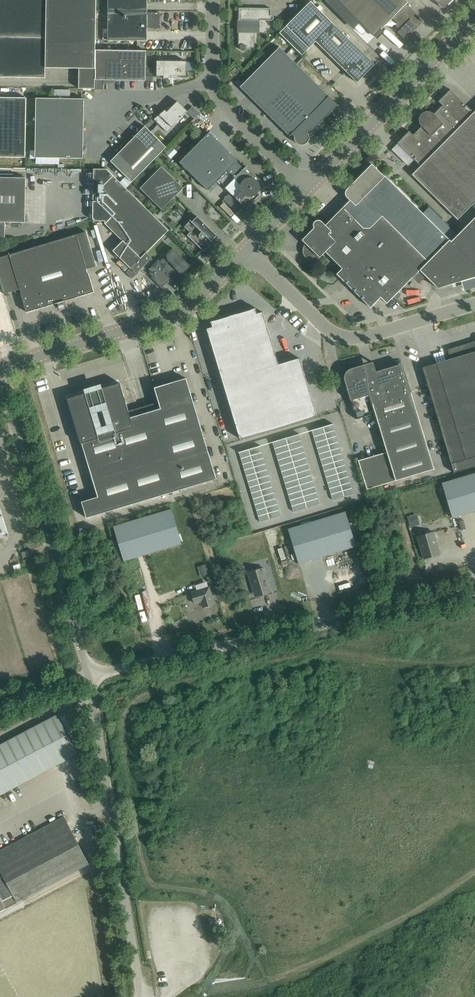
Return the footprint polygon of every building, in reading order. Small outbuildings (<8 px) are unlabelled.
[(45,78),(45,68),(73,69),(78,69),(78,88),(89,89),(94,89),(95,80),(96,0),(0,0),(0,77),(45,78)] [(147,14),(147,13),(147,0),(108,0),(108,14),(147,14)] [(418,27),(424,21),(406,4),(408,2),(406,0),(337,0),(374,37),(392,19),(397,24),(395,26),(406,36),(417,26),(418,27)] [(444,9),(453,0),(435,0),(444,9)] [(375,65),(310,1),(279,33),(302,55),(315,41),(357,83),(375,65)] [(239,20),(240,20),(240,28),(239,28),(238,47),(240,48),(240,49),(241,50),(243,51),(245,50),(246,49),(246,48),(251,48),(255,44),(255,28),(253,28),(254,20),(273,21),(273,9),(239,8),(239,20)] [(147,28),(160,28),(160,13),(147,13),(147,14),(147,28)] [(147,14),(108,14),(108,41),(147,41),(147,28),(147,14)] [(310,130),(312,131),(338,105),(281,48),(241,88),(289,136),(290,137),(292,135),(294,137),(294,139),(295,142),(297,143),(298,144),(301,145),(303,145),(305,144),(307,143),(308,141),(309,139),(309,137),(309,135),(307,133),(310,130)] [(96,50),(96,80),(103,80),(106,80),(145,81),(145,80),(146,72),(146,69),(146,61),(146,51),(96,50)] [(171,76),(186,76),(186,61),(157,61),(157,76),(164,76),(164,79),(171,78),(171,76)] [(95,80),(94,89),(103,89),(103,84),(103,80),(96,80),(95,80)] [(397,143),(421,166),(412,175),(419,182),(458,220),(474,202),(474,111),(474,112),(450,89),(439,101),(444,107),(441,109),(440,108),(434,114),(433,114),(433,113),(432,113),(431,112),(430,112),(429,112),(428,112),(427,112),(426,112),(425,112),(424,112),(423,113),(422,114),(421,115),(420,116),(420,117),(420,118),(419,119),(419,120),(419,121),(419,122),(420,122),(420,123),(420,124),(421,125),(421,126),(422,126),(416,132),(417,133),(414,136),(409,131),(397,143)] [(25,157),(26,98),(0,97),(0,157),(25,157)] [(84,119),(84,99),(36,98),(36,118),(84,119)] [(167,112),(165,110),(159,114),(161,116),(156,121),(167,132),(188,111),(177,101),(167,112)] [(188,111),(195,118),(199,113),(193,106),(188,111)] [(83,138),(84,119),(36,118),(35,138),(83,138)] [(110,161),(126,176),(120,182),(126,188),(130,184),(137,178),(140,174),(167,147),(145,126),(110,161)] [(246,209),(260,195),(259,194),(259,195),(257,194),(258,193),(259,192),(259,191),(259,190),(260,189),(260,188),(260,187),(260,186),(259,185),(259,184),(258,182),(258,181),(257,181),(258,179),(259,180),(260,180),(246,166),(244,168),(237,161),(209,133),(180,162),(208,190),(218,180),(225,187),(225,188),(230,193),(224,199),(237,213),(237,214),(244,207),(246,209)] [(83,138),(35,138),(35,158),(83,158),(83,138)] [(326,253),(342,268),(337,274),(371,308),(381,298),(387,304),(420,270),(438,288),(474,277),(474,217),(451,241),(385,176),(384,176),(372,164),(347,189),(347,190),(346,190),(346,191),(345,192),(345,193),(345,194),(345,195),(346,195),(346,196),(347,197),(347,198),(350,200),(326,225),(322,222),(322,221),(321,221),(320,220),(319,220),(318,220),(317,220),(316,221),(315,221),(314,222),(314,223),(313,224),(313,225),(313,226),(314,227),(314,228),(302,240),(306,244),(305,244),(305,245),(304,245),(304,246),(304,247),(303,247),(303,248),(303,249),(303,250),(303,251),(303,252),(303,253),(303,254),(304,255),(304,256),(305,257),(306,258),(307,259),(308,259),(309,260),(310,260),(311,260),(312,261),(313,261),(314,261),(315,260),(317,260),(318,259),(319,259),(320,258),(326,252),(326,253)] [(162,210),(184,188),(162,166),(140,188),(162,210)] [(105,224),(122,241),(113,251),(130,268),(126,273),(132,279),(139,272),(137,271),(139,269),(140,270),(152,258),(147,253),(169,230),(131,193),(126,188),(120,182),(113,175),(112,176),(107,171),(93,171),(92,223),(105,223),(105,224)] [(140,174),(137,178),(141,182),(145,179),(140,174)] [(5,223),(25,223),(25,214),(5,214),(6,186),(26,186),(26,178),(6,178),(0,177),(0,222),(5,223)] [(130,184),(126,188),(131,193),(135,189),(130,184)] [(213,243),(212,241),(217,235),(197,217),(192,222),(190,220),(190,221),(184,227),(190,233),(187,236),(197,245),(204,252),(213,243)] [(87,269),(96,266),(86,232),(0,258),(0,278),(5,293),(19,289),(26,312),(94,292),(87,269)] [(167,260),(168,260),(164,264),(158,259),(148,269),(154,275),(151,278),(162,288),(171,279),(172,281),(183,270),(184,272),(190,266),(173,248),(166,255),(167,260)] [(212,327),(207,329),(240,439),(317,416),(300,358),(279,364),(263,312),(257,313),(256,310),(256,309),(256,308),(251,310),(250,310),(237,314),(229,316),(219,319),(215,321),(215,320),(211,322),(211,323),(212,327)] [(422,367),(454,473),(474,467),(474,341),(447,349),(450,359),(422,367)] [(366,370),(364,365),(352,368),(351,369),(350,369),(349,370),(348,371),(347,371),(346,372),(346,373),(345,374),(345,375),(344,377),(344,380),(356,419),(375,414),(387,452),(358,460),(367,489),(434,469),(405,373),(405,372),(405,371),(404,371),(404,370),(403,370),(403,369),(402,368),(401,368),(401,367),(400,367),(399,367),(398,366),(396,366),(394,366),(383,369),(373,372),(372,368),(366,370)] [(186,378),(154,388),(161,409),(130,418),(120,383),(67,399),(81,444),(82,444),(98,497),(82,502),(86,518),(217,479),(186,378)] [(333,425),(323,427),(325,433),(335,430),(333,425)] [(312,431),(314,437),(325,433),(323,427),(312,431)] [(325,433),(327,439),(337,436),(335,430),(325,433)] [(325,433),(314,437),(315,442),(327,439),(325,433)] [(300,435),(286,439),(288,444),(301,440),(300,435)] [(337,436),(327,439),(329,445),(338,442),(337,436)] [(288,444),(286,439),(273,443),(274,448),(288,444)] [(329,445),(327,439),(315,442),(317,448),(329,445)] [(288,444),(289,450),(303,446),(301,440),(288,444)] [(330,450),(340,447),(338,442),(329,445),(330,450)] [(276,454),(289,450),(288,444),(274,448),(276,454)] [(329,445),(317,448),(319,454),(330,450),(329,445)] [(260,446),(249,450),(251,456),(262,452),(260,446)] [(303,446),(289,450),(291,456),(305,452),(303,446)] [(342,453),(340,447),(330,450),(332,456),(342,453)] [(251,456),(249,450),(239,453),(241,458),(251,456)] [(291,456),(289,450),(276,454),(278,460),(291,456)] [(319,454),(320,460),(332,456),(330,450),(319,454)] [(262,452),(251,456),(252,461),(264,458),(262,452)] [(291,456),(293,462),(306,458),(305,452),(291,456)] [(332,456),(334,462),(343,459),(342,453),(332,456)] [(251,456),(241,458),(243,464),(252,461),(251,456)] [(280,466),(293,462),(291,456),(278,460),(280,466)] [(332,456),(320,460),(322,465),(334,462),(332,456)] [(254,467),(266,464),(264,458),(252,461),(254,467)] [(306,458),(293,462),(295,467),(308,463),(306,458)] [(335,468),(345,465),(343,459),(334,462),(335,468)] [(243,464),(244,470),(254,467),(252,461),(243,464)] [(295,467),(293,462),(280,466),(281,471),(295,467)] [(322,465),(324,471),(335,468),(334,462),(322,465)] [(296,473),(310,469),(308,463),(295,467),(296,473)] [(267,469),(266,464),(254,467),(256,473),(267,469)] [(347,470),(345,465),(335,468),(337,473),(347,470)] [(244,470),(246,476),(256,473),(254,467),(244,470)] [(281,471),(283,477),(296,473),(295,467),(281,471)] [(335,468),(324,471),(326,477),(337,473),(335,468)] [(256,473),(257,479),(269,475),(267,469),(256,473)] [(312,475),(310,469),(296,473),(298,479),(312,475)] [(339,479),(349,476),(347,470),(337,473),(339,479)] [(256,473),(246,476),(248,481),(257,479),(256,473)] [(283,477),(285,483),(298,479),(296,473),(283,477)] [(337,473),(326,477),(327,483),(339,479),(337,473)] [(474,511),(474,473),(442,483),(452,518),(474,511)] [(259,484),(271,481),(269,475),(257,479),(259,484)] [(313,481),(312,475),(298,479),(300,485),(313,481)] [(350,482),(349,476),(339,479),(341,485),(350,482)] [(257,479),(248,481),(249,487),(259,484),(257,479)] [(298,479),(285,483),(286,489),(300,485),(298,479)] [(329,488),(341,485),(339,479),(327,483),(329,488)] [(272,487),(271,481),(259,484),(261,490),(272,487)] [(300,485),(302,490),(315,486),(313,481),(300,485)] [(352,488),(350,482),(341,485),(342,491),(352,488)] [(251,493),(261,490),(259,484),(249,487),(251,493)] [(288,494),(302,490),(300,485),(286,489),(288,494)] [(342,491),(341,485),(329,488),(331,494),(342,491)] [(315,486),(302,490),(303,496),(317,492),(315,486)] [(272,487),(261,490),(263,496),(274,492),(272,487)] [(352,488),(342,491),(344,497),(354,494),(352,488)] [(251,493),(253,499),(263,496),(261,490),(251,493)] [(303,496),(302,490),(288,494),(290,500),(303,496)] [(342,491),(331,494),(333,500),(344,497),(342,491)] [(274,492),(263,496),(264,502),(276,498),(274,492)] [(317,492),(303,496),(305,502),(319,498),(317,492)] [(263,496),(253,499),(255,504),(264,502),(263,496)] [(305,502),(303,496),(290,500),(292,506),(305,502)] [(264,502),(266,507),(278,504),(276,498),(264,502)] [(320,504),(319,498),(305,502),(307,508),(320,504)] [(255,504),(256,510),(266,507),(264,502),(255,504)] [(293,512),(307,508),(305,502),(292,506),(293,512)] [(278,504),(266,507),(268,513),(279,510),(278,504)] [(266,507),(256,510),(258,516),(268,513),(266,507)] [(9,535),(0,508),(0,538),(9,535)] [(113,526),(124,561),(182,544),(171,509),(113,526)] [(268,513),(270,519),(281,516),(279,510),(268,513)] [(299,564),(356,547),(346,511),(288,529),(299,564)] [(260,522),(270,519),(268,513),(258,516),(260,522)] [(408,518),(410,527),(417,524),(415,516),(408,518)] [(418,537),(424,559),(440,554),(433,532),(418,537)] [(205,565),(199,567),(201,574),(207,572),(205,565)] [(248,573),(254,592),(269,587),(264,568),(248,573)] [(203,607),(214,604),(209,588),(191,593),(195,604),(201,601),(203,607)] [(0,745),(0,795),(78,754),(58,714),(0,745)] [(1,901),(5,909),(17,902),(17,901),(89,863),(64,817),(0,851),(0,901),(1,901)]
